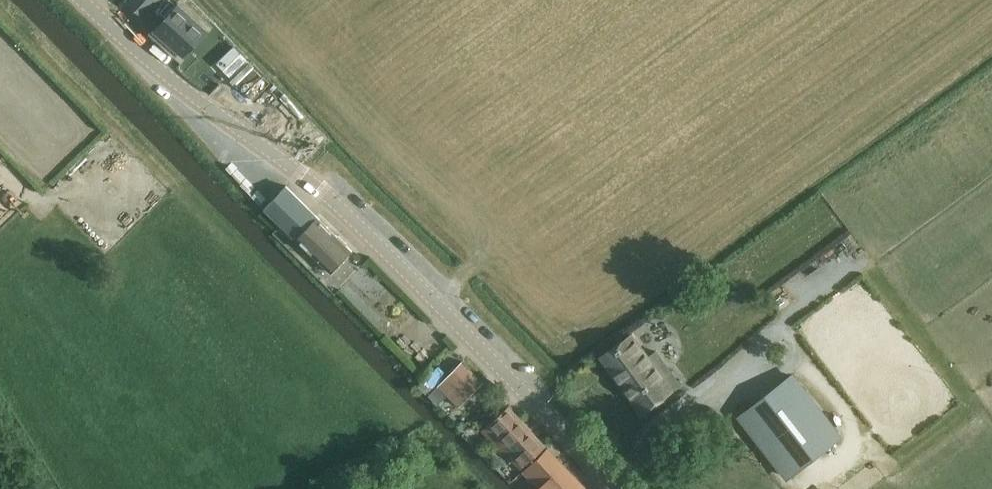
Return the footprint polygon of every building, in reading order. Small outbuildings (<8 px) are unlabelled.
[(151,0),(130,0),(142,10),(151,0)] [(184,56),(191,48),(201,37),(173,12),(156,31),(184,56)] [(331,273),(339,265),(353,251),(287,186),(273,200),(265,208),(331,273)] [(643,412),(659,400),(681,383),(657,350),(645,359),(629,337),(602,356),(643,412)] [(415,371),(429,358),(422,349),(407,362),(415,371)] [(441,363),(419,382),(436,402),(447,392),(458,404),(466,397),(467,398),(468,396),(483,382),(462,362),(450,373),(441,363)] [(791,375),(740,414),(790,477),(840,438),(791,375)] [(521,469),(531,460),(546,446),(509,406),(482,430),(503,454),(506,452),(521,469)] [(523,471),(539,487),(538,488),(584,488),(586,487),(547,447),(523,471)]
